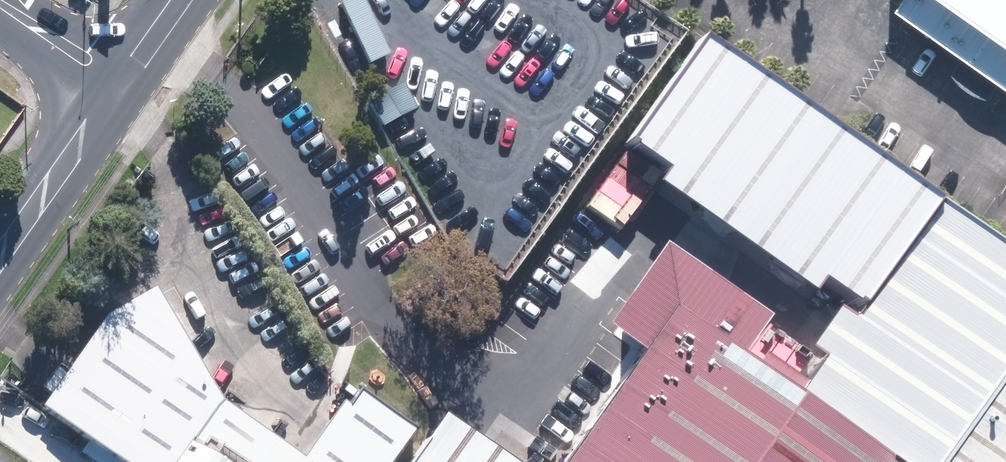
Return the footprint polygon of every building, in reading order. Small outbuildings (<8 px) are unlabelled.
[(910,11),(1005,80),(1005,0),(918,0),(910,11)] [(713,31),(639,134),(678,162),(668,177),(816,281),(827,267),(871,298),(925,223),(945,195),(713,31)] [(1005,380),(1005,241),(943,197),(925,223),(871,298),(806,390),(908,461),(948,461),(1000,389),(1005,380)] [(747,349),(772,315),(673,245),(617,324),(649,347),(567,461),(908,461),(747,349)] [(416,429),(361,389),(350,404),(345,401),(304,457),(219,395),(162,286),(116,310),(49,401),(133,461),(392,461),(416,429)] [(1000,389),(948,461),(1005,461),(1005,380),(1000,389)] [(451,418),(420,461),(514,461),(451,418)]
